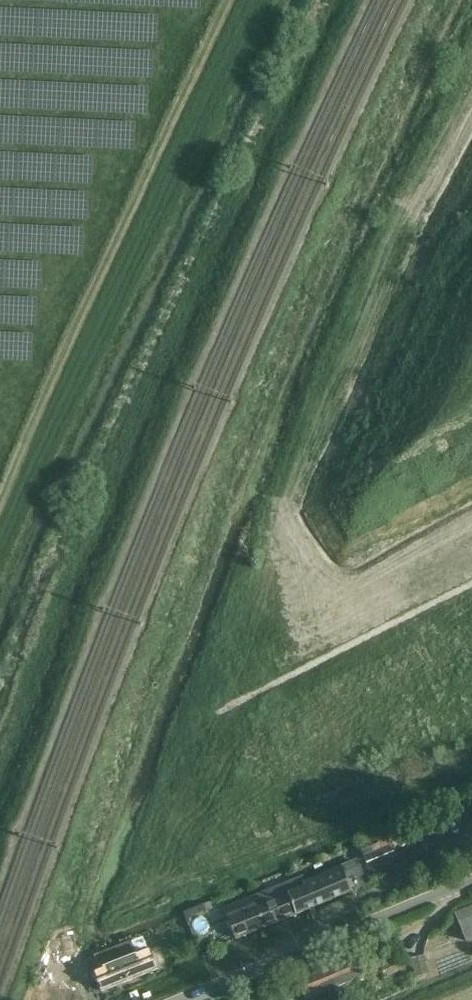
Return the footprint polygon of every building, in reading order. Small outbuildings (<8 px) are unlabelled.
[(388,840),(361,851),(366,863),(393,852),(388,840)] [(235,939),(314,906),(352,891),(368,883),(358,860),(355,861),(340,868),(340,867),(304,882),(302,877),(224,909),(228,918),(227,918),(235,939)] [(467,908),(454,914),(465,941),(471,938),(471,906),(467,908)] [(102,992),(128,981),(155,970),(148,951),(136,954),(132,941),(94,956),(99,970),(94,971),(102,992)] [(426,971),(423,956),(410,959),(414,976),(415,978),(427,975),(426,971)] [(400,957),(380,966),(384,977),(405,968),(402,962),(400,957)] [(354,958),(327,969),(335,987),(359,977),(361,982),(371,978),(366,967),(359,970),(354,958)] [(327,969),(288,984),(291,991),(292,992),(283,996),(274,999),(304,999),(317,995),(319,999),(340,999),(335,987),(327,969)]
